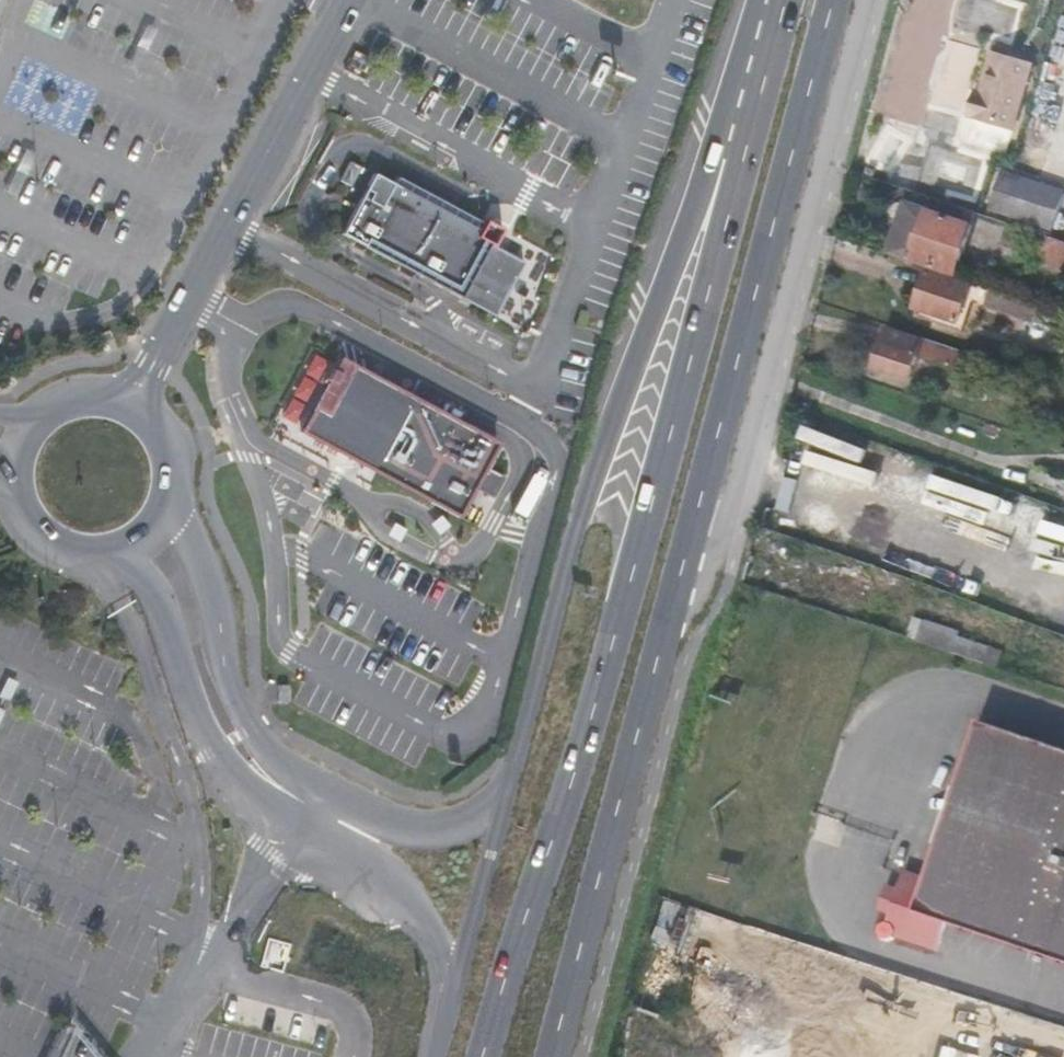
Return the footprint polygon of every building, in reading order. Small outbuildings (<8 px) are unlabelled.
[(969,28),(973,30),(1011,41),(1021,6),(995,0),(971,0),(969,1),(966,5),(964,8),(963,13),(963,17),(964,21),(966,25),(969,28)] [(962,114),(980,49),(947,40),(929,104),(962,114)] [(1013,131),(1033,63),(992,51),(980,92),(974,90),(966,117),(974,120),(1011,131),(1013,131)] [(1011,131),(974,120),(968,141),(1005,153),(1011,131)] [(920,181),(976,198),(987,162),(931,145),(920,181)] [(526,250),(495,234),(503,218),(485,208),(484,211),(395,166),(392,174),(373,164),(341,227),(464,289),(498,306),(526,250)] [(1063,194),(1063,193),(1002,172),(990,208),(1052,229),(1063,194)] [(910,260),(926,210),(905,203),(888,253),(910,260)] [(972,225),(926,210),(910,260),(955,275),(972,225)] [(1040,234),(1031,260),(1063,270),(1063,242),(1040,234)] [(958,325),(971,284),(927,270),(914,311),(958,325)] [(990,288),(984,306),(1060,331),(1063,315),(1063,313),(990,288)] [(873,368),(909,381),(918,356),(973,375),(979,357),(924,338),(923,340),(886,328),(873,368)] [(513,435),(352,354),(312,434),(473,514),(513,435)] [(917,641),(996,668),(1002,651),(958,637),(960,632),(924,620),(917,641)] [(300,689),(299,671),(288,672),(289,689),(300,689)] [(888,923),(879,920),(871,944),(890,951),(893,938),(935,953),(944,927),(1063,966),(1063,756),(981,729),(928,879),(931,880),(930,884),(905,875),(888,923)]
